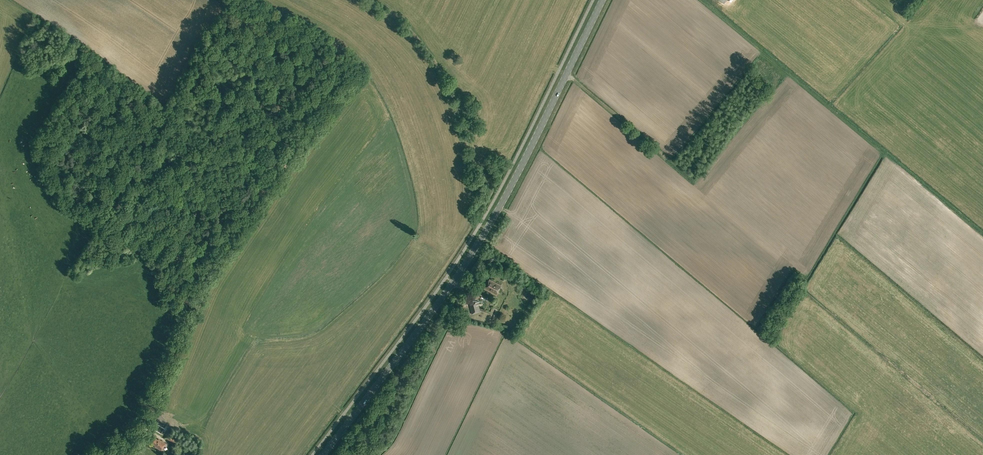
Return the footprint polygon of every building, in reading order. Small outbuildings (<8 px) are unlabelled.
[(496,294),(501,285),(490,279),(485,289),(496,294)] [(479,301),(469,303),(472,314),(480,311),(479,304),(480,304),(479,301)] [(179,440),(169,434),(166,438),(176,444),(179,440)] [(161,450),(165,444),(159,440),(155,438),(152,443),(156,446),(155,447),(161,450)]
